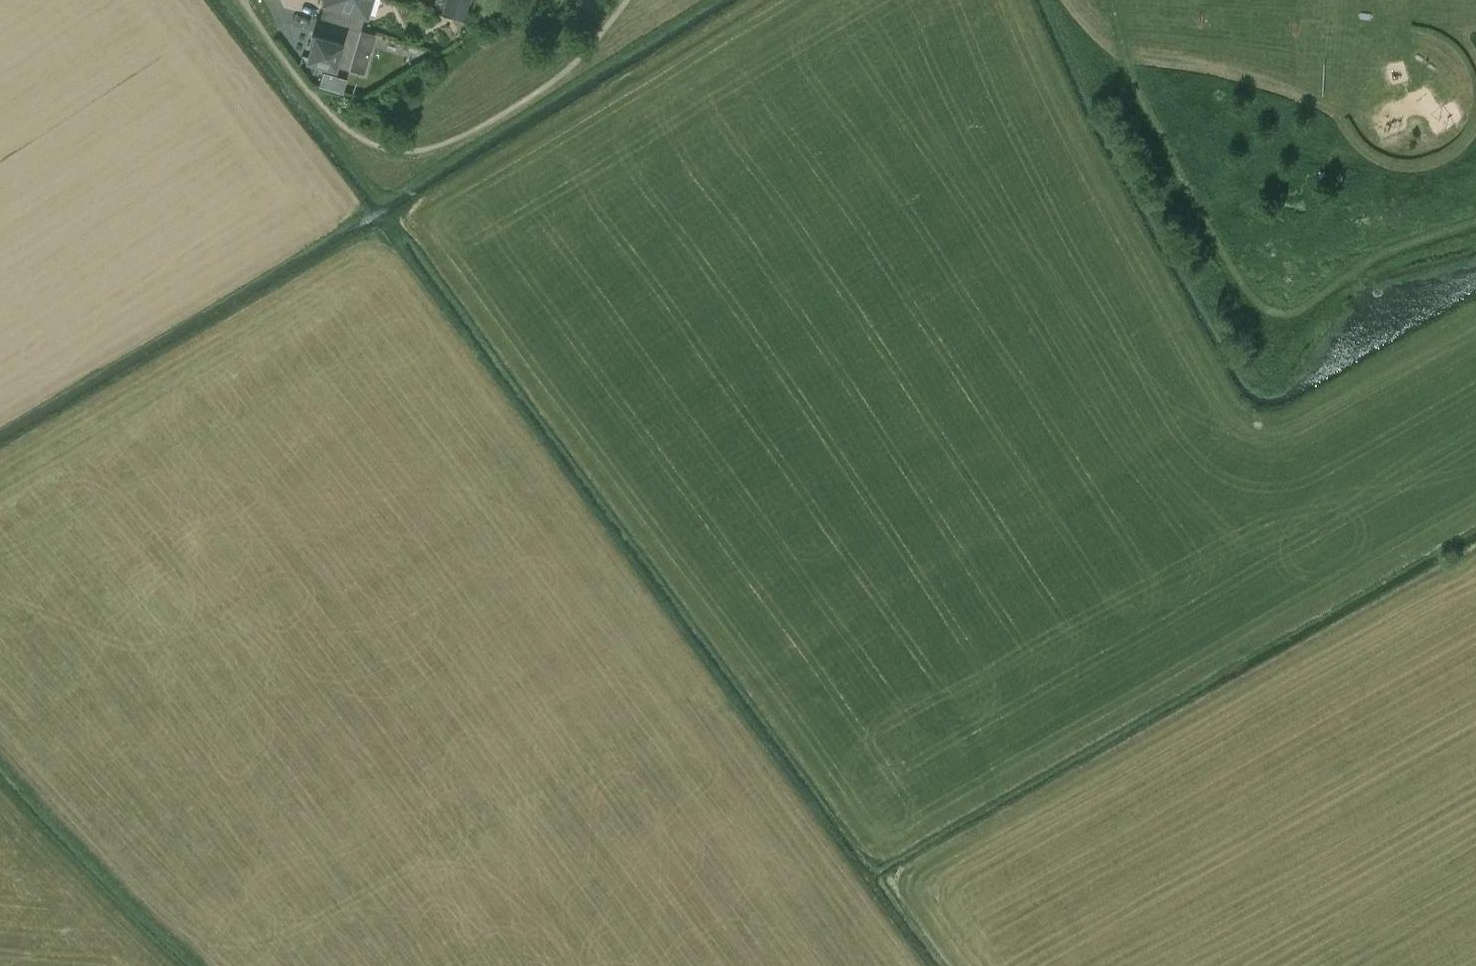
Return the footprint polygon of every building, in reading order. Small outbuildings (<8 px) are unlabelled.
[(324,2),(325,2),(325,1),(330,3),(325,18),(341,23),(361,29),(365,14),(366,14),(370,0),(324,0),(324,2)] [(453,14),(464,18),(469,0),(457,0),(453,14)] [(361,29),(341,23),(325,18),(321,34),(315,32),(308,57),(349,69),(361,29)] [(326,70),(322,85),(347,91),(351,76),(326,70)]
